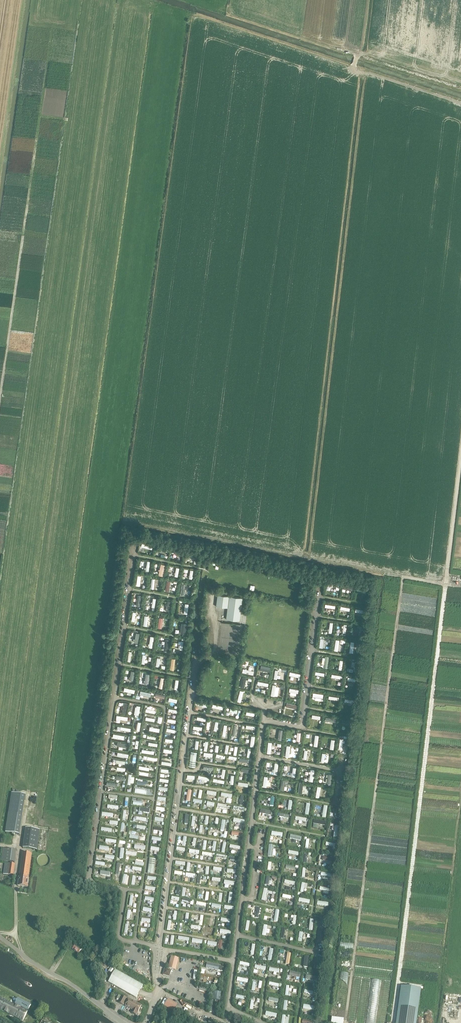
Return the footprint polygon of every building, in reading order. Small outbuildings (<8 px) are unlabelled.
[(226,619),(240,620),(243,597),(218,594),(216,606),(228,607),(226,619)] [(23,814),(9,812),(6,832),(20,834),(23,814)] [(26,828),(23,848),(37,850),(40,830),(26,828)] [(3,849),(2,861),(14,862),(16,850),(3,849)] [(18,886),(28,887),(32,854),(23,853),(19,877),(18,886)] [(50,861),(50,860),(50,858),(49,857),(48,856),(47,855),(46,854),(45,854),(43,854),(42,854),(40,855),(39,855),(38,856),(38,858),(37,859),(37,860),(37,862),(38,863),(38,864),(39,865),(40,866),(42,867),(43,867),(44,867),(46,866),(47,866),(48,865),(49,864),(50,862),(50,861)] [(5,863),(3,874),(13,875),(15,864),(5,863)] [(73,948),(73,949),(79,953),(83,948),(79,944),(77,946),(73,943),(71,947),(73,948)] [(171,957),(168,968),(176,970),(179,959),(171,957)] [(207,963),(206,968),(218,971),(218,970),(223,971),(224,967),(207,963)] [(115,969),(108,982),(136,998),(143,985),(115,969)] [(336,1016),(344,1017),(348,972),(341,971),(336,1016)] [(402,986),(396,1022),(416,1022),(421,989),(402,986)] [(213,991),(213,999),(221,1000),(221,992),(213,991)] [(125,1006),(132,1010),(131,1012),(136,1015),(141,1005),(129,999),(128,1001),(126,1000),(127,999),(122,996),(119,1002),(123,1005),(124,1003),(126,1004),(125,1006)] [(22,1020),(27,1011),(22,1008),(19,1007),(19,1006),(21,1007),(28,1010),(31,1004),(18,998),(15,1003),(16,1004),(16,1006),(0,998),(0,1009),(22,1020)] [(168,999),(164,1006),(174,1011),(178,1004),(168,999)]
